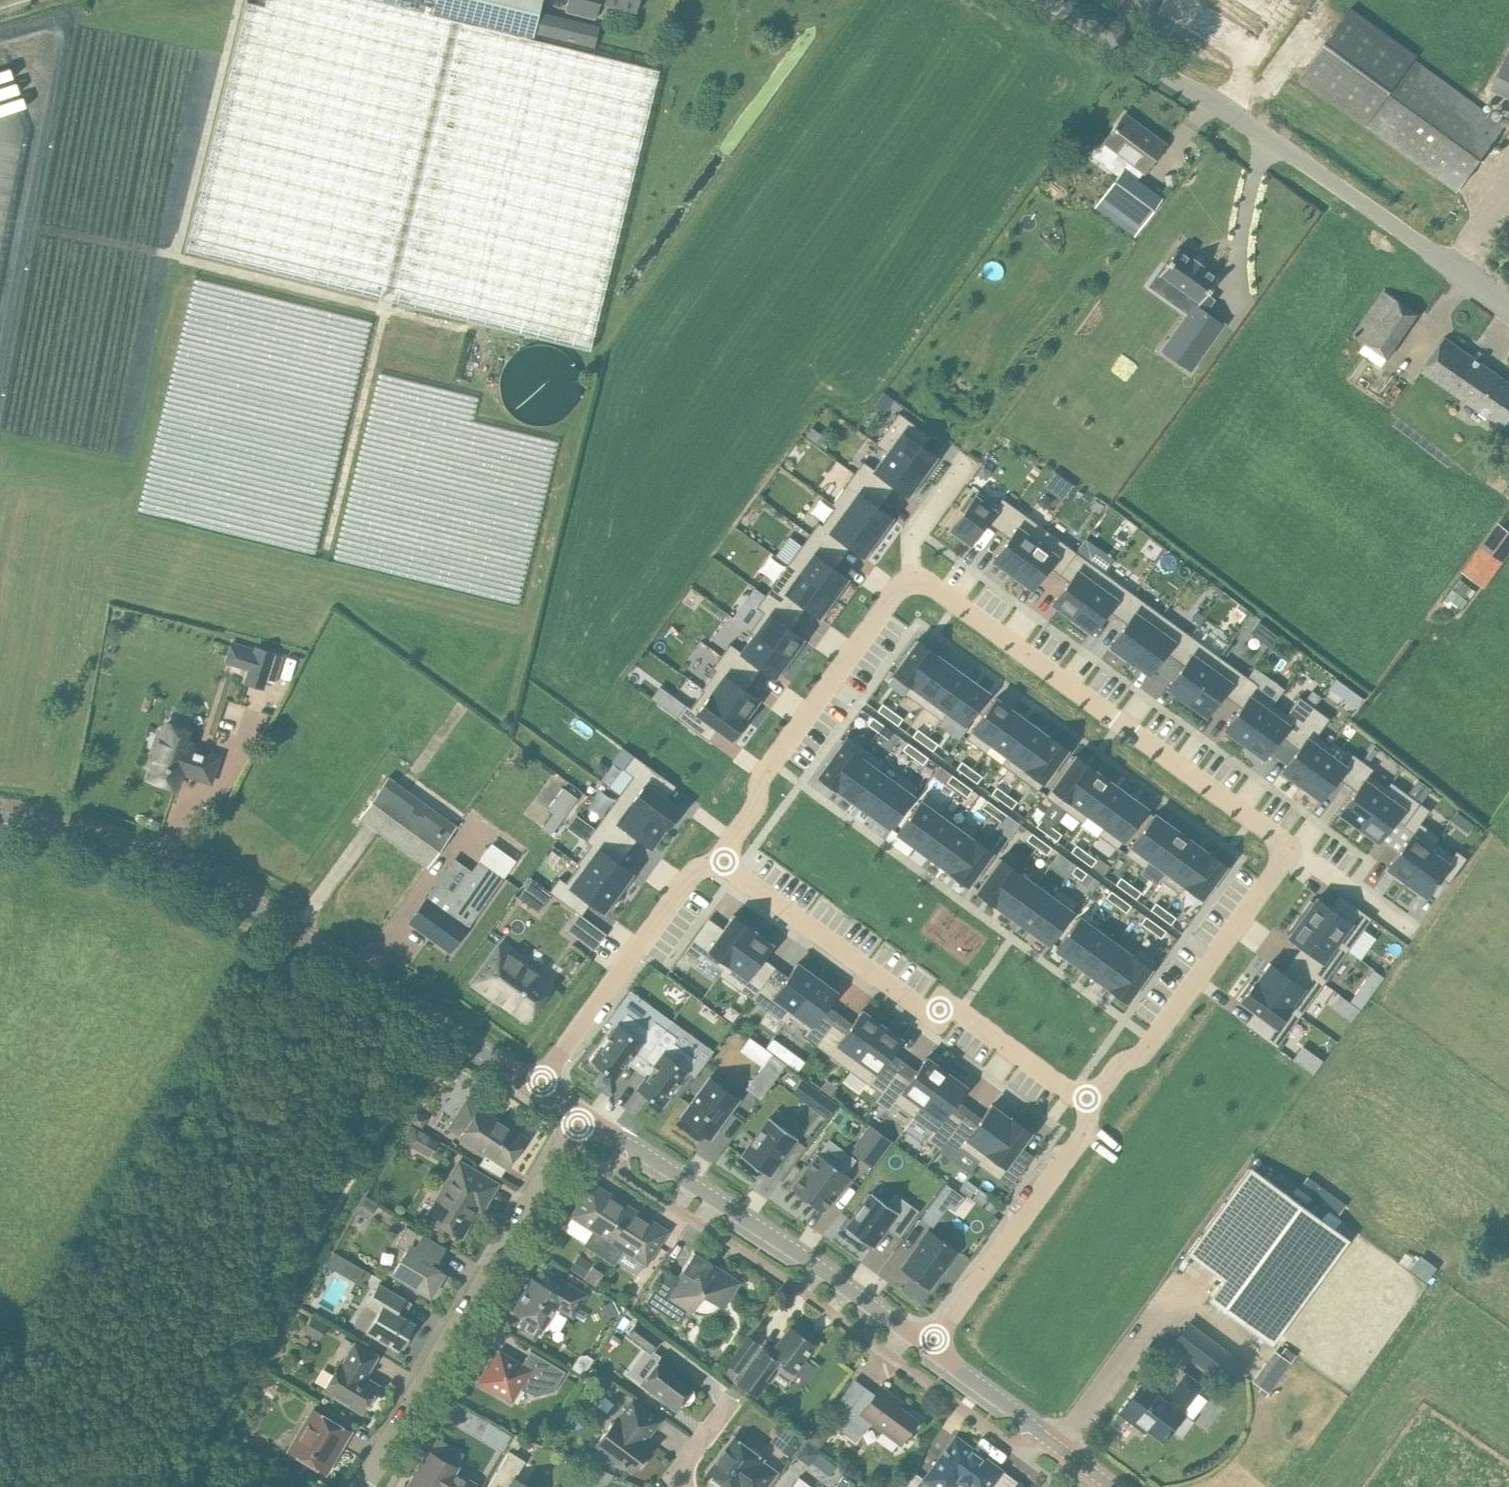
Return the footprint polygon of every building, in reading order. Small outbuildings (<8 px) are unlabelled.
[(265,4),(250,0),(247,0),(186,249),(326,284),(394,5),(393,4),(394,0),(266,0),(265,4)] [(531,35),(537,11),(540,0),(394,0),(393,4),(394,5),(326,284),(590,349),(659,70),(531,39),(531,35)] [(638,0),(567,0),(565,9),(595,16),(599,1),(636,10),(638,0)] [(1351,6),(1299,78),(1364,125),(1365,123),(1457,190),(1506,124),(1414,58),(1417,54),(1351,6)] [(537,11),(531,35),(593,50),(599,26),(537,11)] [(1491,87),(1508,96),(1508,49),(1491,87)] [(1144,171),(1165,142),(1124,112),(1103,141),(1129,160),(1100,199),(1107,205),(1138,228),(1139,228),(1162,197),(1137,179),(1138,178),(1139,176),(1143,171),(1144,171)] [(1193,256),(1192,258),(1177,247),(1159,273),(1173,284),(1167,292),(1190,309),(1161,350),(1190,371),(1224,323),(1205,310),(1213,299),(1205,294),(1218,277),(1203,266),(1204,264),(1193,256)] [(1397,298),(1385,290),(1354,334),(1388,357),(1418,313),(1397,298)] [(1422,370),(1503,426),(1508,418),(1508,380),(1445,336),(1422,370)] [(505,366),(501,378),(500,390),(503,402),(509,413),(518,421),(530,426),(542,427),(555,425),(565,419),(574,409),(579,398),(581,385),(578,373),(572,361),(562,353),(550,348),(537,347),(525,349),(514,356),(505,366)] [(889,452),(924,478),(935,463),(932,461),(936,456),(913,440),(921,429),(899,412),(876,444),(887,452),(887,451),(889,452)] [(854,473),(877,489),(884,479),(907,495),(911,490),(914,492),(924,478),(889,452),(887,451),(887,452),(874,469),(863,461),(854,473)] [(840,492),(855,470),(837,458),(822,481),(840,492)] [(1046,483),(1066,498),(1078,483),(1058,467),(1046,483)] [(837,507),(880,538),(891,524),(888,522),(892,517),(869,500),(877,489),(854,473),(832,504),(835,507),(835,506),(837,507)] [(998,529),(1014,507),(1002,498),(998,503),(979,489),(972,498),(970,496),(961,509),(963,511),(950,529),(954,532),(952,534),(964,543),(966,541),(970,544),(986,521),(998,529)] [(810,534),(832,550),(840,540),(863,556),(867,551),(869,553),(880,538),(837,507),(835,506),(835,507),(822,524),(819,522),(810,534)] [(1014,507),(998,529),(1009,538),(993,560),(1012,574),(1045,529),(1014,507)] [(1462,571),(1485,588),(1508,555),(1508,530),(1497,521),(1462,571)] [(1045,529),(1012,574),(1031,589),(1048,566),(1059,574),(1076,552),(1045,529)] [(788,564),(836,599),(846,585),(844,583),(847,578),(824,561),(832,550),(810,534),(788,564)] [(1071,618),(1104,573),(1076,552),(1059,574),(1069,581),(1052,604),(1071,618)] [(765,595),(788,611),(796,600),(819,617),(822,612),(825,614),(836,599),(788,564),(765,595)] [(1117,616),(1133,593),(1104,573),(1071,618),(1091,632),(1107,609),(1117,616)] [(1129,660),(1162,614),(1133,593),(1117,616),(1126,623),(1109,646),(1129,660)] [(757,635),(791,660),(802,645),(799,643),(803,638),(780,622),(788,611),(765,595),(757,607),(764,612),(750,631),(754,634),(754,633),(757,635)] [(1174,658),(1191,635),(1162,614),(1129,660),(1148,674),(1165,651),(1174,658)] [(1275,646),(1283,631),(1257,618),(1249,633),(1275,646)] [(721,655),(743,672),(751,661),(774,678),(778,673),(781,675),(791,660),(757,635),(754,633),(754,634),(741,651),(730,643),(721,655)] [(1186,702),(1219,656),(1191,635),(1174,658),(1183,665),(1167,687),(1186,702)] [(911,685),(934,653),(917,640),(893,673),(910,686),(911,686),(911,685)] [(273,653),(255,648),(245,682),(262,687),(264,680),(271,682),(279,657),(272,654),(273,653)] [(911,686),(910,686),(905,693),(923,707),(952,666),(934,653),(911,685),(911,686)] [(702,688),(745,720),(746,719),(745,718),(759,699),(736,682),(743,672),(721,655),(712,667),(715,670),(702,688)] [(1231,700),(1248,677),(1219,656),(1186,702),(1206,716),(1222,693),(1231,700)] [(947,711),(970,679),(952,666),(923,707),(941,720),(947,712),(946,712),(947,711)] [(1224,729),(1244,743),(1273,704),(1255,690),(1258,685),(1248,677),(1231,700),(1241,707),(1224,729)] [(946,712),(947,712),(964,725),(988,692),(970,679),(947,711),(946,712)] [(1331,687),(1334,690),(1340,689),(1343,685),(1336,680),(1331,687)] [(743,723),(745,720),(702,688),(702,689),(704,690),(691,708),(686,704),(676,717),(699,733),(707,722),(731,739),(734,735),(737,737),(746,725),(743,723)] [(1289,742),(1314,707),(1313,706),(1321,696),(1312,690),(1304,700),(1299,696),(1286,713),(1273,704),(1244,743),(1263,758),(1279,735),(1289,742)] [(967,738),(983,750),(1014,710),(996,697),(967,738)] [(888,718),(893,711),(883,703),(877,710),(888,718)] [(1282,771),(1301,785),(1326,751),(1327,752),(1331,746),(1317,736),(1329,718),(1314,707),(1289,742),(1298,749),(1282,771)] [(1001,764),(1002,764),(1032,723),(1014,710),(983,750),(985,752),(991,744),(1007,756),(1001,764)] [(893,711),(888,718),(898,725),(903,718),(893,711)] [(878,731),(883,724),(873,717),(868,724),(878,731)] [(186,740),(189,730),(167,723),(164,733),(159,731),(148,766),(152,768),(149,779),(176,788),(182,768),(193,772),(192,776),(211,783),(220,756),(204,751),(189,746),(191,742),(186,740)] [(1002,764),(1020,777),(1049,736),(1032,723),(1002,764)] [(883,724),(878,731),(888,739),(893,732),(883,724)] [(923,743),(928,736),(918,729),(912,736),(923,743)] [(928,736),(923,743),(933,750),(938,744),(928,736)] [(1067,750),(1049,736),(1020,777),(1038,790),(1067,750)] [(913,757),(918,750),(908,742),(903,749),(913,757)] [(835,788),(859,755),(841,743),(818,775),(835,788)] [(859,755),(835,788),(853,802),(876,771),(877,769),(878,769),(884,762),(865,748),(859,755)] [(918,750),(913,757),(923,764),(928,757),(918,750)] [(1346,784),(1363,761),(1352,753),(1344,764),(1327,752),(1326,751),(1301,785),(1320,799),(1337,777),(1346,784)] [(619,795),(664,828),(665,829),(668,825),(671,827),(680,814),(677,812),(680,808),(656,791),(666,778),(634,755),(623,769),(633,776),(619,795)] [(1046,796),(1064,809),(1093,768),(1075,755),(1046,796)] [(956,768),(967,776),(972,768),(962,761),(956,768)] [(1358,827),(1387,787),(1369,774),(1373,769),(1363,761),(1346,784),(1355,790),(1339,813),(1358,827)] [(982,776),(972,768),(967,776),(977,783),(982,776)] [(1064,809),(1081,822),(1111,781),(1093,768),(1064,809)] [(895,782),(894,781),(878,769),(877,769),(876,771),(853,802),(871,815),(895,782)] [(895,782),(871,815),(889,828),(919,787),(899,773),(894,781),(895,782)] [(947,782),(957,789),(962,782),(952,775),(947,782)] [(456,825),(388,776),(359,816),(427,866),(439,848),(456,825)] [(1358,827),(1378,841),(1394,819),(1403,825),(1420,803),(1431,788),(1418,779),(1407,793),(1390,781),(1387,787),(1358,827)] [(1098,834),(1099,835),(1129,794),(1111,781),(1081,822),(1082,823),(1088,815),(1104,826),(1098,834)] [(972,789),(962,782),(957,789),(967,796),(972,789)] [(566,785),(541,824),(556,834),(581,794),(566,785)] [(991,794),(1001,801),(1007,794),(997,787),(991,794)] [(897,833),(915,846),(944,806),(927,792),(897,833)] [(1017,801),(1007,794),(1001,801),(1012,808),(1017,801)] [(1147,807),(1129,794),(1099,835),(1117,848),(1147,807)] [(651,847),(664,828),(619,795),(596,826),(618,843),(628,830),(651,847)] [(982,807),(992,814),(997,807),(987,800),(982,807)] [(1413,832),(1387,868),(1406,882),(1435,842),(1436,843),(1440,837),(1420,823),(1430,810),(1420,803),(1403,825),(1413,832)] [(915,846),(932,859),(957,826),(940,814),(946,806),(944,806),(915,846)] [(1007,815),(997,807),(992,814),(1002,822),(1007,815)] [(1125,854),(1143,867),(1173,826),(1155,813),(1125,854)] [(1036,826),(1046,833),(1051,826),(1041,819),(1036,826)] [(456,825),(439,848),(464,866),(470,871),(453,894),(438,882),(427,898),(426,897),(410,920),(450,949),(468,924),(469,925),(503,877),(497,872),(506,859),(457,824),(456,825)] [(609,855),(618,843),(596,826),(586,840),(591,844),(578,862),(620,894),(631,879),(628,877),(632,872),(609,855)] [(932,859),(950,872),(974,839),(957,826),(932,859)] [(1061,834),(1051,826),(1046,833),(1056,841),(1061,834)] [(1160,879),(1161,880),(1190,839),(1173,826),(1143,867),(1144,868),(1150,860),(1165,872),(1160,879)] [(1026,840),(1036,847),(1041,840),(1031,833),(1026,840)] [(992,852),(974,839),(950,872),(968,885),(992,852)] [(1161,880),(1179,893),(1208,853),(1190,839),(1161,880)] [(1051,847),(1041,840),(1036,847),(1046,854),(1051,847)] [(1450,882),(1468,858),(1457,850),(1453,855),(1436,843),(1435,842),(1406,882),(1426,896),(1440,876),(1450,882)] [(1071,851),(1081,859),(1086,852),(1076,844),(1071,851)] [(1096,859),(1086,852),(1081,859),(1091,866),(1096,859)] [(1226,866),(1208,853),(1179,893),(1185,886),(1202,898),(1226,866)] [(976,891),(994,904),(1018,872),(1000,858),(976,891)] [(1071,872),(1076,865),(1068,859),(1058,872),(1067,878),(1071,872)] [(610,908),(620,894),(578,862),(577,863),(579,865),(566,882),(559,877),(549,891),(571,907),(581,895),(604,911),(607,906),(610,908)] [(1086,873),(1076,865),(1071,872),(1081,880),(1086,873)] [(994,904),(1012,917),(1036,885),(1018,872),(994,904)] [(1116,884),(1126,891),(1131,884),(1121,877),(1116,884)] [(519,897),(538,911),(550,894),(532,880),(519,897)] [(1141,892),(1131,884),(1126,891),(1136,899),(1141,892)] [(1012,917),(1030,930),(1059,890),(1058,889),(1052,897),(1036,885),(1012,917)] [(1077,903),(1059,890),(1030,930),(1048,943),(1077,903)] [(1106,898),(1116,905),(1121,898),(1111,891),(1106,898)] [(1131,905),(1121,898),(1116,905),(1126,912),(1131,905)] [(1300,915),(1347,950),(1371,918),(1349,901),(1340,914),(1317,898),(1313,903),(1310,900),(1300,915)] [(1150,909),(1161,917),(1166,910),(1156,902),(1150,909)] [(1176,917),(1166,910),(1161,917),(1171,924),(1176,917)] [(722,969),(752,928),(750,926),(752,924),(739,915),(737,917),(733,914),(716,938),(701,927),(684,949),(701,961),(705,956),(722,969)] [(1324,982),(1347,950),(1300,915),(1289,930),(1292,932),(1288,937),(1311,953),(1302,966),(1324,982)] [(1056,949),(1074,962),(1098,930),(1080,916),(1056,949)] [(1141,923),(1151,930),(1156,923),(1146,916),(1141,923)] [(1166,931),(1156,923),(1151,930),(1161,938),(1166,931)] [(752,928),(722,969),(718,974),(752,999),(768,976),(755,967),(772,944),(753,930),(754,929),(752,928)] [(1074,962),(1091,975),(1115,943),(1098,930),(1074,962)] [(500,941),(472,980),(521,1015),(524,1017),(549,983),(546,981),(521,963),(525,959),(500,941)] [(1091,975),(1109,988),(1139,948),(1137,947),(1132,955),(1115,943),(1091,975)] [(1156,961),(1139,948),(1109,988),(1127,1001),(1156,961)] [(752,999),(784,1022),(819,974),(804,963),(803,966),(798,962),(781,985),(768,976),(752,999)] [(1324,982),(1302,966),(1292,979),(1269,962),(1256,981),(1301,1014),(1324,982)] [(805,1037),(816,1045),(833,1023),(820,1014),(837,991),(832,987),(834,985),(819,974),(784,1022),(785,1023),(789,1017),(793,1020),(807,1030),(802,1035),(805,1037)] [(1301,1014),(1256,981),(1255,980),(1252,984),(1249,982),(1240,995),(1243,997),(1240,1001),(1264,1018),(1254,1031),(1277,1047),(1301,1014)] [(1353,1000),(1362,1006),(1368,998),(1359,991),(1353,1000)] [(829,1055),(849,1069),(884,1021),(869,1011),(867,1013),(862,1010),(845,1033),(833,1023),(816,1045),(829,1055)] [(645,1058),(666,1029),(654,1020),(648,1029),(627,1013),(609,1037),(607,1035),(598,1047),(600,1049),(593,1060),(615,1076),(634,1050),(645,1058)] [(874,1100),(875,1101),(897,1071),(884,1061),(901,1038),(896,1035),(898,1032),(884,1021),(849,1069),(880,1092),(874,1100)] [(666,1029),(645,1058),(655,1065),(638,1088),(661,1104),(669,1094),(671,1096),(680,1084),(678,1082),(695,1058),(674,1042),(677,1037),(666,1029)] [(772,1053),(746,1088),(760,1099),(786,1064),(772,1053)] [(895,1103),(913,1116),(948,1069),(934,1058),(932,1060),(927,1057),(910,1080),(897,1071),(875,1101),(889,1111),(895,1103)] [(926,1138),(939,1148),(962,1118),(949,1108),(966,1085),(961,1082),(963,1079),(948,1069),(913,1116),(932,1130),(926,1138)] [(681,1116),(710,1137),(738,1098),(709,1077),(681,1116)] [(835,1103),(803,1079),(793,1092),(826,1116),(835,1103)] [(977,1163),(978,1163),(1010,1118),(991,1104),(974,1127),(962,1118),(939,1148),(940,1148),(946,1140),(960,1150),(962,1147),(979,1160),(977,1163)] [(507,1166),(526,1137),(479,1107),(460,1136),(507,1166)] [(422,1128),(427,1121),(426,1117),(416,1111),(410,1121),(422,1128)] [(764,1124),(741,1157),(764,1172),(769,1176),(787,1150),(792,1143),(796,1136),(770,1118),(768,1117),(764,1124)] [(1011,1117),(1010,1118),(978,1163),(1010,1187),(1026,1165),(1014,1156),(1031,1132),(1027,1129),(1029,1126),(1017,1117),(1015,1120),(1011,1117)] [(871,1125),(852,1151),(871,1165),(890,1139),(871,1125)] [(430,1156),(438,1148),(422,1133),(414,1142),(430,1156)] [(816,1154),(790,1190),(821,1212),(835,1193),(837,1195),(849,1178),(816,1154)] [(481,1209),(497,1183),(459,1160),(443,1187),(448,1190),(431,1219),(461,1236),(478,1207),(481,1209)] [(1349,1239),(1249,1165),(1186,1251),(1222,1277),(1207,1297),(1272,1344),(1349,1239)] [(600,1253),(630,1206),(593,1182),(571,1215),(594,1230),(585,1244),(600,1253)] [(963,1196),(947,1184),(921,1219),(932,1227),(947,1206),(953,1210),(963,1196)] [(887,1203),(871,1192),(845,1227),(849,1230),(847,1232),(858,1240),(860,1238),(872,1247),(887,1227),(900,1236),(918,1210),(895,1193),(887,1203)] [(365,1196),(356,1210),(367,1217),(377,1203),(365,1196)] [(630,1206),(600,1253),(614,1262),(623,1249),(646,1264),(668,1230),(630,1206)] [(438,1260),(445,1248),(407,1225),(395,1243),(406,1250),(392,1273),(430,1296),(445,1271),(431,1263),(434,1258),(438,1260)] [(920,1242),(901,1268),(928,1287),(941,1270),(941,1271),(957,1249),(929,1229),(929,1228),(919,1241),(920,1242)] [(667,1269),(646,1301),(678,1322),(687,1308),(691,1312),(692,1311),(695,1312),(703,1314),(710,1312),(717,1308),(719,1305),(720,1306),(725,1298),(729,1300),(741,1281),(722,1269),(720,1272),(710,1266),(712,1263),(694,1251),(677,1276),(667,1269)] [(578,1254),(570,1268),(583,1277),(592,1263),(578,1254)] [(592,1266),(584,1279),(596,1286),(604,1273),(592,1266)] [(555,1290),(532,1277),(513,1309),(525,1316),(517,1330),(534,1340),(555,1305),(572,1315),(585,1293),(561,1279),(555,1290)] [(403,1348),(409,1338),(406,1336),(415,1322),(397,1312),(405,1298),(379,1282),(366,1304),(378,1311),(366,1331),(398,1350),(400,1346),(403,1348)] [(619,1313),(613,1301),(600,1307),(607,1319),(619,1313)] [(313,1314),(303,1331),(319,1339),(329,1323),(313,1314)] [(637,1319),(625,1335),(650,1354),(662,1338),(637,1319)] [(1232,1357),(1188,1323),(1173,1342),(1218,1376),(1232,1357)] [(765,1377),(777,1360),(794,1373),(815,1343),(790,1325),(771,1351),(763,1345),(763,1346),(747,1334),(726,1363),(732,1368),(727,1374),(737,1382),(756,1396),(768,1380),(765,1377)] [(342,1362),(340,1361),(324,1389),(362,1412),(378,1384),(363,1375),(366,1369),(368,1370),(377,1356),(354,1342),(342,1362)] [(522,1363),(499,1349),(488,1368),(486,1367),(477,1382),(493,1392),(494,1390),(512,1400),(520,1386),(534,1395),(554,1389),(565,1370),(530,1349),(522,1363)] [(1274,1350),(1252,1380),(1269,1393),(1291,1362),(1274,1350)] [(693,1391),(691,1390),(695,1384),(680,1372),(682,1371),(661,1355),(641,1382),(661,1398),(663,1396),(678,1407),(682,1402),(683,1403),(688,1402),(693,1396),(693,1391)] [(590,1368),(583,1380),(593,1388),(593,1389),(597,1392),(599,1391),(602,1388),(602,1387),(607,1381),(590,1368)] [(1182,1411),(1203,1384),(1185,1371),(1164,1398),(1143,1382),(1121,1411),(1135,1422),(1137,1420),(1161,1438),(1169,1428),(1183,1437),(1195,1421),(1182,1411)] [(865,1386),(846,1412),(835,1426),(855,1441),(866,1426),(867,1427),(872,1421),(900,1442),(917,1419),(891,1400),(894,1396),(880,1386),(875,1393),(865,1386)] [(643,1441),(659,1420),(632,1399),(616,1420),(615,1419),(596,1444),(631,1470),(633,1467),(641,1467),(644,1462),(643,1454),(650,1445),(643,1441)] [(326,1472),(351,1430),(312,1408),(288,1449),(326,1472)] [(493,1424),(484,1439),(503,1450),(512,1435),(493,1424)] [(782,1424),(770,1440),(792,1457),(804,1441),(782,1424)] [(829,1434),(815,1424),(806,1438),(819,1448),(829,1434)] [(514,1432),(509,1443),(518,1448),(523,1438),(514,1432)] [(564,1441),(553,1433),(547,1441),(558,1449),(564,1441)] [(955,1435),(924,1478),(936,1486),(954,1486),(959,1481),(967,1486),(1017,1486),(1020,1482),(955,1435)] [(776,1471),(761,1460),(763,1458),(733,1436),(707,1471),(710,1474),(710,1479),(718,1485),(722,1483),(728,1486),(764,1486),(776,1471)] [(456,1466),(464,1453),(436,1437),(409,1483),(417,1486),(472,1486),(475,1482),(454,1470),(456,1466)] [(515,1477),(525,1460),(509,1450),(487,1486),(531,1486),(515,1477)] [(911,1469),(897,1486),(915,1486),(922,1477),(911,1469)] [(854,1483),(843,1475),(834,1486),(852,1486),(854,1483)] [(798,1476),(791,1486),(813,1486),(798,1476)]
